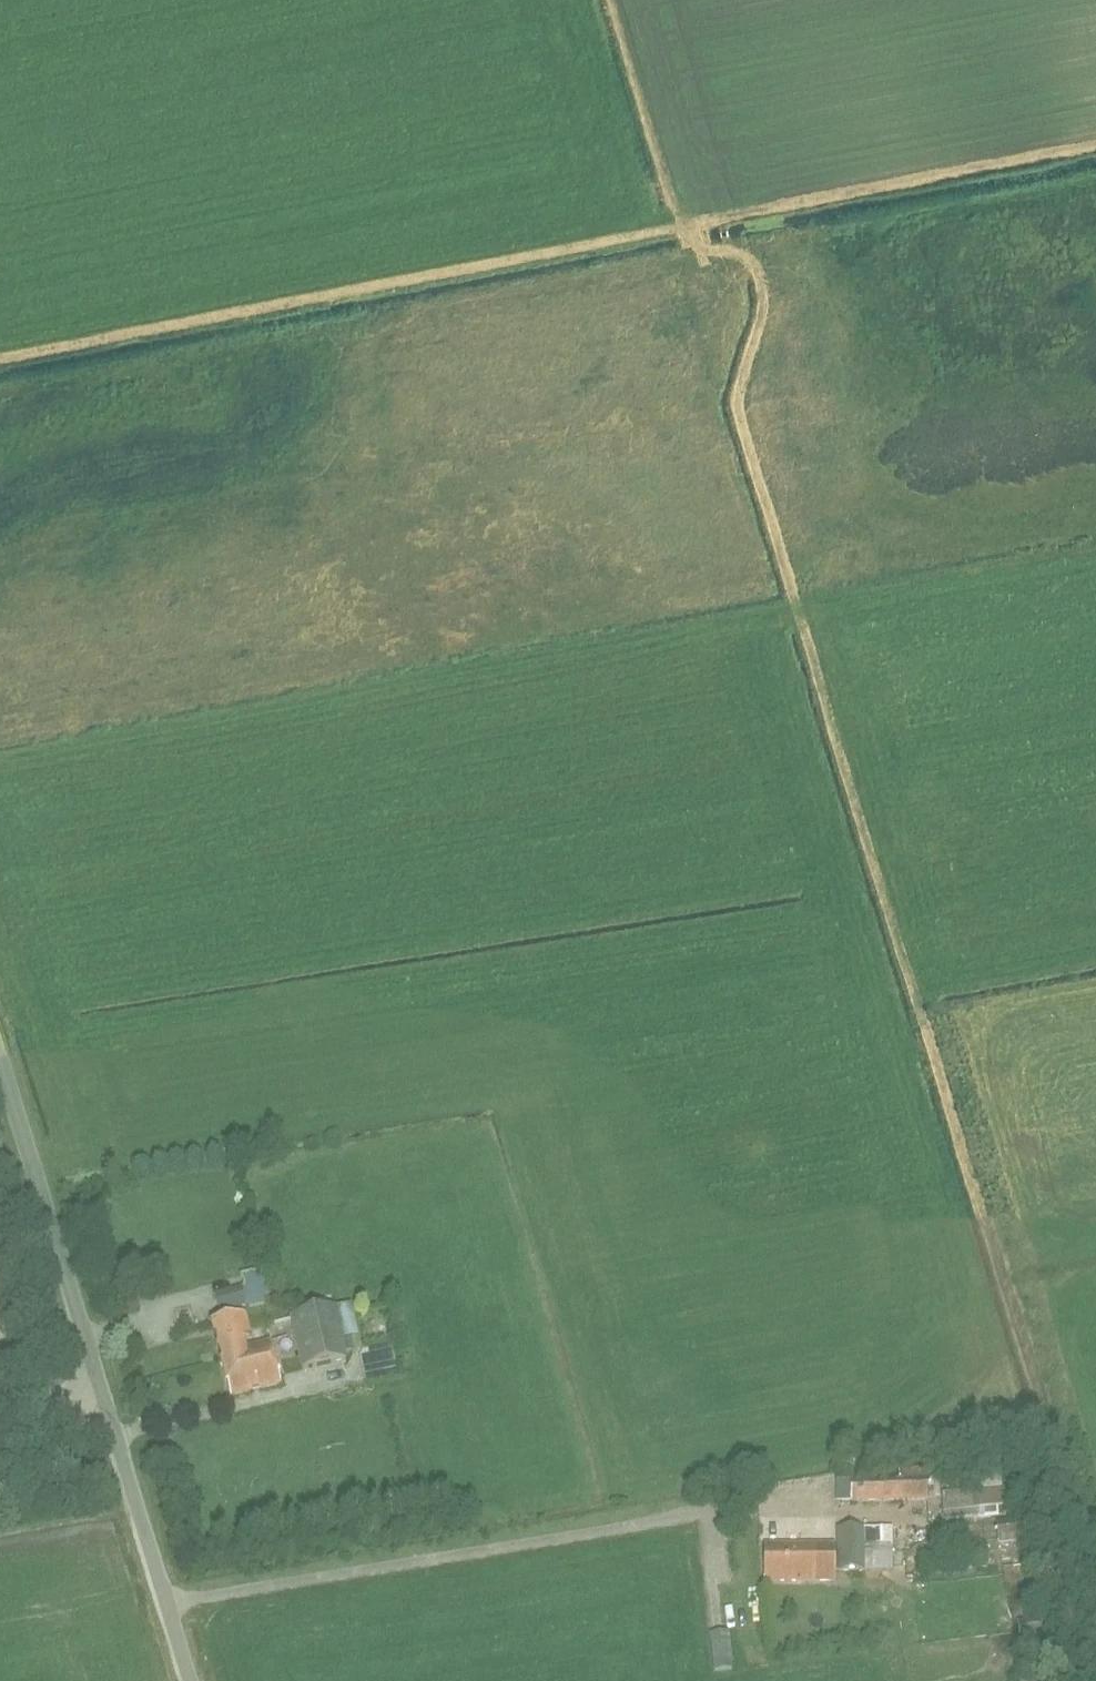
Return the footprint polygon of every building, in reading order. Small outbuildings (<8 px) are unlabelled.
[(213,1293),(218,1314),(263,1301),(259,1285),(241,1290),(240,1286),(213,1293)] [(346,1360),(342,1343),(336,1316),(334,1308),(291,1317),(302,1369),(346,1360)] [(245,1358),(242,1348),(240,1340),(248,1338),(243,1317),(211,1325),(221,1364),(245,1358)] [(245,1358),(221,1364),(230,1397),(280,1384),(269,1342),(242,1348),(245,1358)] [(898,1471),(899,1479),(853,1481),(854,1503),(928,1500),(926,1470),(898,1471)] [(1018,1516),(1017,1506),(1015,1487),(999,1489),(998,1476),(974,1478),(975,1490),(941,1493),(943,1522),(979,1519),(991,1518),(1018,1516)] [(998,1543),(1020,1541),(1019,1520),(996,1522),(998,1543)] [(838,1572),(891,1571),(890,1528),(837,1529),(838,1572)] [(763,1582),(833,1582),(833,1545),(763,1545),(763,1582)] [(729,1633),(709,1635),(713,1671),(733,1669),(729,1633)]
